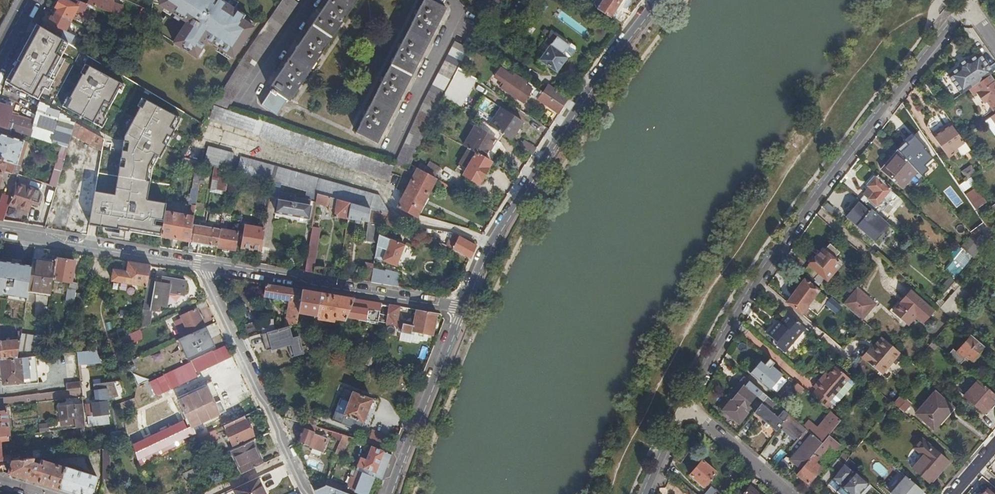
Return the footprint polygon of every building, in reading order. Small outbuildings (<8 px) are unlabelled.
[(57,12),(71,20),(79,5),(72,2),(69,0),(61,0),(57,6),(60,8),(57,12)] [(76,22),(78,19),(80,20),(83,15),(85,15),(92,3),(89,2),(83,0),(73,0),(72,2),(79,5),(71,20),(76,22)] [(89,2),(92,3),(122,14),(125,6),(109,0),(90,0),(89,2)] [(162,2),(189,22),(176,41),(197,56),(208,40),(234,56),(254,27),(243,19),(246,17),(222,0),(162,0),(162,2)] [(215,102),(229,107),(261,56),(299,1),(297,0),(282,0),(274,12),(266,23),(246,53),(215,102)] [(278,114),(288,98),(291,100),(358,0),(329,0),(271,86),(273,88),(262,103),(278,114)] [(378,142),(447,7),(434,0),(424,0),(401,45),(357,131),(378,142)] [(616,19),(624,7),(629,6),(632,1),(632,0),(597,0),(594,5),(616,19)] [(76,35),(72,33),(66,29),(71,20),(57,12),(54,17),(52,16),(47,25),(58,32),(56,35),(66,41),(67,40),(71,43),(76,35)] [(72,33),(77,23),(76,22),(71,20),(66,29),(72,33)] [(137,26),(146,30),(150,24),(139,20),(137,26)] [(471,42),(478,46),(485,33),(478,29),(471,42)] [(541,58),(558,71),(568,56),(564,53),(570,44),(552,32),(546,40),(551,44),(541,58)] [(74,46),(76,47),(77,47),(82,38),(76,35),(71,43),(67,40),(66,41),(74,46)] [(409,169),(412,163),(429,125),(436,111),(445,94),(459,67),(469,47),(456,40),(424,100),(395,164),(409,169)] [(85,56),(87,53),(77,47),(76,47),(75,50),(85,56)] [(990,75),(993,73),(979,53),(969,60),(966,59),(959,65),(958,68),(948,75),(962,94),(967,90),(970,89),(990,75)] [(112,68),(116,71),(116,70),(122,63),(117,61),(112,68)] [(461,105),(475,78),(459,67),(445,94),(461,105)] [(500,84),(524,101),(532,88),(522,81),(524,79),(516,74),(514,76),(501,68),(496,76),(503,81),(500,84)] [(970,89),(974,95),(976,93),(983,103),(986,101),(994,113),(994,81),(990,75),(970,89)] [(549,94),(566,105),(570,98),(553,87),(549,94)] [(541,97),(561,111),(566,105),(549,94),(545,91),(541,97)] [(0,103),(0,126),(4,127),(27,134),(30,135),(33,125),(34,121),(11,114),(13,107),(8,105),(10,100),(2,97),(0,103)] [(52,141),(63,144),(69,146),(72,134),(76,121),(41,101),(41,100),(34,121),(33,125),(55,131),(52,141)] [(259,118),(216,103),(211,117),(254,132),(259,118)] [(489,124),(511,138),(523,121),(501,106),(489,124)] [(985,121),(994,135),(994,134),(994,123),(991,116),(985,121)] [(321,139),(265,120),(261,135),(293,146),(390,179),(395,165),(321,139)] [(76,121),(72,134),(103,150),(105,138),(78,122),(76,121)] [(30,135),(52,141),(55,131),(33,125),(30,135)] [(469,147),(486,157),(495,142),(491,140),(494,135),(477,125),(465,145),(469,147)] [(943,131),(945,133),(947,136),(944,137),(938,142),(948,157),(958,150),(954,146),(962,141),(951,126),(943,131)] [(3,159),(2,160),(16,164),(18,164),(27,134),(4,127),(2,133),(0,132),(0,158),(3,159)] [(69,146),(67,153),(99,170),(103,150),(72,134),(69,146)] [(908,145),(900,153),(915,170),(916,171),(931,158),(924,149),(925,149),(923,148),(924,147),(914,136),(906,143),(908,145)] [(521,144),(534,153),(537,148),(525,139),(521,144)] [(906,143),(898,150),(900,153),(908,145),(906,143)] [(63,144),(51,184),(57,186),(67,153),(69,146),(63,144)] [(209,145),(205,161),(223,166),(231,168),(235,152),(209,145)] [(486,157),(469,147),(461,161),(469,166),(464,174),(479,183),(492,161),(486,157)] [(915,170),(900,153),(884,171),(901,187),(915,170)] [(185,155),(179,164),(194,167),(194,163),(198,164),(190,203),(193,204),(192,210),(196,211),(199,187),(204,164),(204,161),(185,155)] [(308,190),(318,192),(351,202),(370,208),(375,192),(253,157),(248,173),(270,179),(273,180),(308,190)] [(2,176),(16,180),(18,174),(14,173),(4,170),(5,164),(2,163),(2,160),(3,159),(0,158),(0,183),(2,176)] [(4,170),(14,173),(16,164),(2,160),(2,163),(5,164),(4,170)] [(418,167),(435,176),(441,167),(430,160),(427,165),(421,162),(418,167)] [(204,164),(199,187),(206,187),(210,165),(204,164)] [(219,189),(227,190),(231,168),(223,166),(219,189)] [(424,200),(436,177),(435,176),(418,167),(415,166),(414,169),(415,169),(413,172),(416,173),(399,206),(417,216),(425,201),(424,200)] [(974,183),(970,177),(959,185),(963,191),(974,183)] [(871,188),(861,200),(863,202),(865,204),(877,214),(881,209),(886,213),(899,198),(876,179),(869,187),(871,188)] [(78,209),(92,211),(96,185),(97,182),(91,181),(84,180),(82,185),(78,209)] [(38,189),(16,183),(12,196),(10,204),(29,209),(31,200),(39,202),(42,193),(38,189)] [(977,189),(966,196),(976,210),(985,204),(986,203),(977,189)] [(312,200),(317,201),(318,192),(308,190),(307,198),(296,196),(296,195),(280,192),(276,210),(309,216),(312,200)] [(318,192),(317,201),(328,204),(329,198),(331,199),(330,205),(336,208),(335,215),(349,217),(351,202),(318,192)] [(0,204),(0,219),(4,220),(10,204),(12,196),(3,193),(0,204)] [(351,202),(349,217),(369,220),(367,228),(380,230),(383,214),(383,211),(370,208),(351,202)] [(865,204),(863,202),(861,205),(858,203),(847,216),(870,236),(879,226),(881,228),(886,222),(885,221),(877,214),(865,204)] [(976,210),(984,221),(984,222),(987,226),(991,232),(994,229),(994,227),(987,216),(991,213),(985,204),(976,210)] [(167,209),(162,236),(191,241),(194,224),(195,215),(167,209)] [(383,211),(383,214),(389,216),(388,217),(399,223),(401,219),(392,213),(383,211)] [(242,246),(261,249),(267,218),(263,217),(261,227),(246,224),(242,246)] [(399,223),(388,217),(386,221),(397,227),(399,223)] [(194,224),(191,241),(218,245),(221,228),(194,224)] [(307,258),(305,270),(313,271),(320,226),(313,224),(307,258)] [(879,226),(870,236),(872,238),(881,228),(879,226)] [(991,232),(987,226),(983,229),(985,233),(989,239),(993,235),(991,232)] [(221,228),(218,245),(237,249),(240,231),(221,228)] [(448,244),(471,257),(476,244),(453,232),(448,244)] [(989,239),(985,233),(981,237),(986,243),(989,239)] [(378,243),(376,256),(397,265),(405,244),(383,235),(382,243),(378,243)] [(971,236),(962,247),(964,250),(967,253),(977,241),(971,236)] [(977,241),(967,253),(974,258),(983,246),(977,241)] [(816,255),(805,270),(818,282),(822,277),(827,280),(841,264),(834,258),(839,252),(830,244),(825,250),(823,249),(817,256),(816,255)] [(57,250),(51,249),(49,261),(56,262),(56,257),(57,250)] [(964,250),(945,273),(950,277),(955,281),(974,258),(967,253),(964,250)] [(56,262),(55,263),(53,279),(72,282),(75,261),(56,257),(56,262)] [(31,266),(30,277),(28,289),(51,293),(53,279),(55,263),(32,260),(31,266)] [(31,266),(0,261),(0,293),(27,297),(28,289),(30,277),(31,266)] [(151,265),(129,262),(127,271),(114,269),(113,280),(147,285),(148,278),(151,265)] [(366,265),(363,280),(372,281),(374,267),(375,263),(371,262),(370,265),(366,265)] [(374,267),(372,281),(399,286),(399,273),(374,267)] [(148,278),(147,285),(143,309),(152,310),(152,309),(160,310),(160,305),(169,307),(171,294),(173,295),(173,292),(183,293),(183,295),(185,295),(186,281),(157,276),(157,280),(148,278)] [(942,287),(947,291),(950,287),(955,281),(950,277),(942,287)] [(805,280),(793,296),(788,303),(801,313),(806,306),(817,315),(825,304),(836,313),(842,307),(830,297),(829,298),(805,280)] [(955,281),(950,287),(955,291),(960,285),(955,281)] [(302,290),(266,284),(265,296),(275,298),(280,299),(289,300),(285,326),(296,323),(298,312),(302,290)] [(955,291),(946,302),(941,308),(953,319),(955,320),(963,311),(959,307),(969,294),(960,285),(955,291)] [(851,310),(862,320),(876,304),(857,288),(843,303),(844,304),(851,310)] [(75,294),(76,290),(69,289),(66,304),(74,305),(74,304),(75,294)] [(353,298),(302,290),(298,312),(314,315),(313,318),(333,321),(334,317),(345,319),(346,317),(353,298)] [(909,324),(914,318),(917,316),(923,321),(924,322),(933,311),(911,291),(894,311),(907,323),(909,324)] [(83,295),(75,294),(74,304),(81,305),(83,295)] [(399,306),(353,298),(346,317),(396,324),(399,306)] [(941,298),(936,304),(941,308),(946,302),(941,298)] [(842,307),(836,313),(843,320),(851,310),(844,304),(842,307)] [(189,333),(204,326),(196,308),(181,315),(182,318),(175,321),(181,335),(188,332),(189,333)] [(432,334),(437,312),(416,308),(414,324),(400,322),(399,329),(432,334)] [(152,310),(143,309),(140,325),(140,329),(149,324),(152,310)] [(776,327),(774,325),(767,334),(777,343),(775,345),(784,353),(805,328),(788,313),(780,323),(776,327)] [(259,334),(272,330),(274,329),(273,319),(266,319),(266,324),(257,327),(259,334)] [(767,334),(774,325),(772,324),(765,332),(767,334)] [(140,329),(140,325),(123,327),(124,336),(140,329)] [(211,341),(204,326),(189,333),(196,348),(211,341)] [(140,329),(124,336),(118,339),(122,347),(138,340),(141,330),(140,329)] [(259,334),(255,335),(256,340),(273,335),(272,330),(259,334)] [(17,357),(36,356),(40,355),(43,337),(21,333),(20,338),(17,357)] [(953,348),(948,354),(960,365),(965,359),(964,358),(966,355),(974,362),(987,348),(972,335),(957,352),(953,348)] [(872,350),(864,359),(882,375),(901,353),(898,351),(888,342),(883,337),(875,346),(878,348),(874,352),(872,350)] [(20,338),(0,340),(0,359),(1,359),(17,357),(20,338)] [(348,351),(350,345),(340,341),(339,345),(341,346),(341,348),(348,351)] [(917,341),(911,348),(919,355),(925,347),(917,341)] [(48,347),(48,354),(66,352),(67,342),(55,343),(55,347),(48,347)] [(235,360),(227,343),(193,359),(199,373),(209,368),(210,370),(222,364),(222,365),(235,360)] [(872,350),(875,346),(873,344),(861,357),(864,359),(872,350)] [(96,349),(77,351),(78,364),(101,361),(96,349)] [(17,357),(1,359),(4,383),(38,379),(36,356),(17,357)] [(775,364),(770,359),(765,365),(761,362),(751,374),(770,390),(783,375),(773,366),(775,364)] [(190,362),(149,381),(156,396),(170,390),(170,389),(197,377),(190,362)] [(835,367),(828,375),(822,382),(819,380),(813,387),(816,389),(811,394),(827,408),(832,403),(830,400),(849,378),(835,367)] [(822,382),(828,375),(826,372),(819,380),(822,382)] [(225,410),(211,381),(210,377),(177,393),(180,402),(175,404),(172,399),(145,412),(136,425),(142,436),(138,438),(139,442),(132,445),(140,465),(191,440),(206,434),(214,430),(219,427),(217,422),(220,421),(216,414),(225,410)] [(745,377),(735,390),(739,393),(745,386),(743,384),(747,379),(745,377)] [(962,394),(964,397),(977,382),(971,377),(964,384),(967,387),(962,394)] [(258,409),(249,388),(225,399),(216,379),(211,381),(225,410),(216,414),(220,421),(217,422),(219,427),(223,425),(244,416),(258,409)] [(731,402),(723,411),(739,423),(747,413),(744,410),(752,400),(760,407),(768,397),(747,379),(743,384),(745,386),(739,393),(735,390),(728,399),(731,402)] [(979,380),(977,382),(964,397),(984,414),(994,401),(994,395),(979,380)] [(66,382),(66,389),(81,387),(80,381),(66,382)] [(805,390),(797,383),(794,387),(801,394),(805,390)] [(132,399),(127,388),(119,391),(124,402),(132,399)] [(360,430),(372,399),(353,391),(349,400),(345,399),(342,406),(347,408),(341,423),(360,430)] [(934,392),(915,413),(934,429),(953,407),(934,392)] [(893,403),(904,412),(911,403),(901,394),(893,403)] [(755,413),(767,423),(770,426),(777,431),(780,427),(789,415),(783,410),(779,415),(777,417),(775,415),(777,413),(773,410),(777,405),(768,397),(760,407),(755,413)] [(731,402),(728,399),(720,409),(723,411),(731,402)] [(94,424),(109,423),(107,401),(92,403),(94,424)] [(76,423),(76,427),(85,426),(82,404),(59,406),(61,425),(76,423)] [(287,409),(284,417),(302,422),(303,418),(299,417),(300,413),(287,409)] [(0,412),(0,436),(8,436),(9,435),(7,411),(0,412)] [(841,420),(832,412),(819,428),(810,421),(804,428),(822,443),(841,420)] [(790,461),(801,470),(822,443),(804,428),(789,415),(780,427),(782,428),(781,429),(787,434),(788,433),(803,445),(790,461)] [(253,434),(244,416),(223,425),(232,444),(253,434)] [(306,416),(304,423),(316,427),(317,419),(306,416)] [(315,431),(303,427),(301,432),(298,431),(297,434),(300,436),(298,441),(324,450),(328,438),(315,433),(315,431)] [(217,437),(214,430),(206,434),(209,441),(217,437)] [(342,435),(333,432),(331,437),(340,440),(342,435)] [(340,440),(335,454),(344,458),(352,438),(342,435),(340,440)] [(801,470),(796,475),(808,484),(821,468),(815,463),(830,446),(836,451),(841,445),(829,435),(822,443),(801,470)] [(0,436),(0,461),(11,460),(10,454),(2,455),(1,441),(8,440),(8,436),(0,436)] [(912,468),(926,480),(934,470),(933,468),(936,465),(942,469),(949,461),(922,438),(914,447),(923,455),(912,468)] [(263,463),(251,440),(231,449),(243,473),(263,463)] [(105,441),(87,443),(88,445),(88,451),(103,449),(106,448),(106,446),(105,441)] [(803,445),(798,441),(792,449),(797,453),(803,445)] [(361,460),(357,468),(357,469),(374,476),(383,451),(372,446),(367,459),(366,461),(361,460)] [(119,455),(118,447),(106,448),(103,449),(102,478),(110,478),(110,456),(119,455)] [(382,479),(392,454),(383,451),(374,476),(382,479)] [(841,454),(838,459),(844,464),(845,464),(848,459),(841,454)] [(8,473),(76,493),(92,493),(98,477),(42,460),(42,461),(39,460),(38,463),(32,461),(34,457),(12,460),(8,473)] [(822,479),(828,484),(844,464),(838,459),(831,467),(832,467),(831,469),(830,468),(822,479)] [(716,472),(702,460),(690,475),(704,487),(716,472)] [(845,464),(844,464),(828,484),(827,485),(826,486),(836,493),(864,493),(871,486),(845,464)] [(196,474),(193,468),(182,472),(186,479),(196,474)] [(379,486),(382,479),(374,476),(357,469),(354,477),(353,477),(351,485),(348,484),(347,487),(366,493),(371,483),(379,486)] [(885,488),(891,493),(905,476),(900,471),(885,488)] [(905,476),(891,493),(892,493),(920,493),(923,491),(905,476)] [(259,477),(233,489),(235,493),(267,493),(259,477)] [(327,480),(326,484),(343,491),(345,486),(327,480)] [(746,482),(745,481),(733,493),(735,493),(746,482)] [(746,482),(735,493),(759,493),(746,482)] [(315,490),(317,493),(331,493),(334,493),(351,493),(343,491),(326,484),(315,490)]
